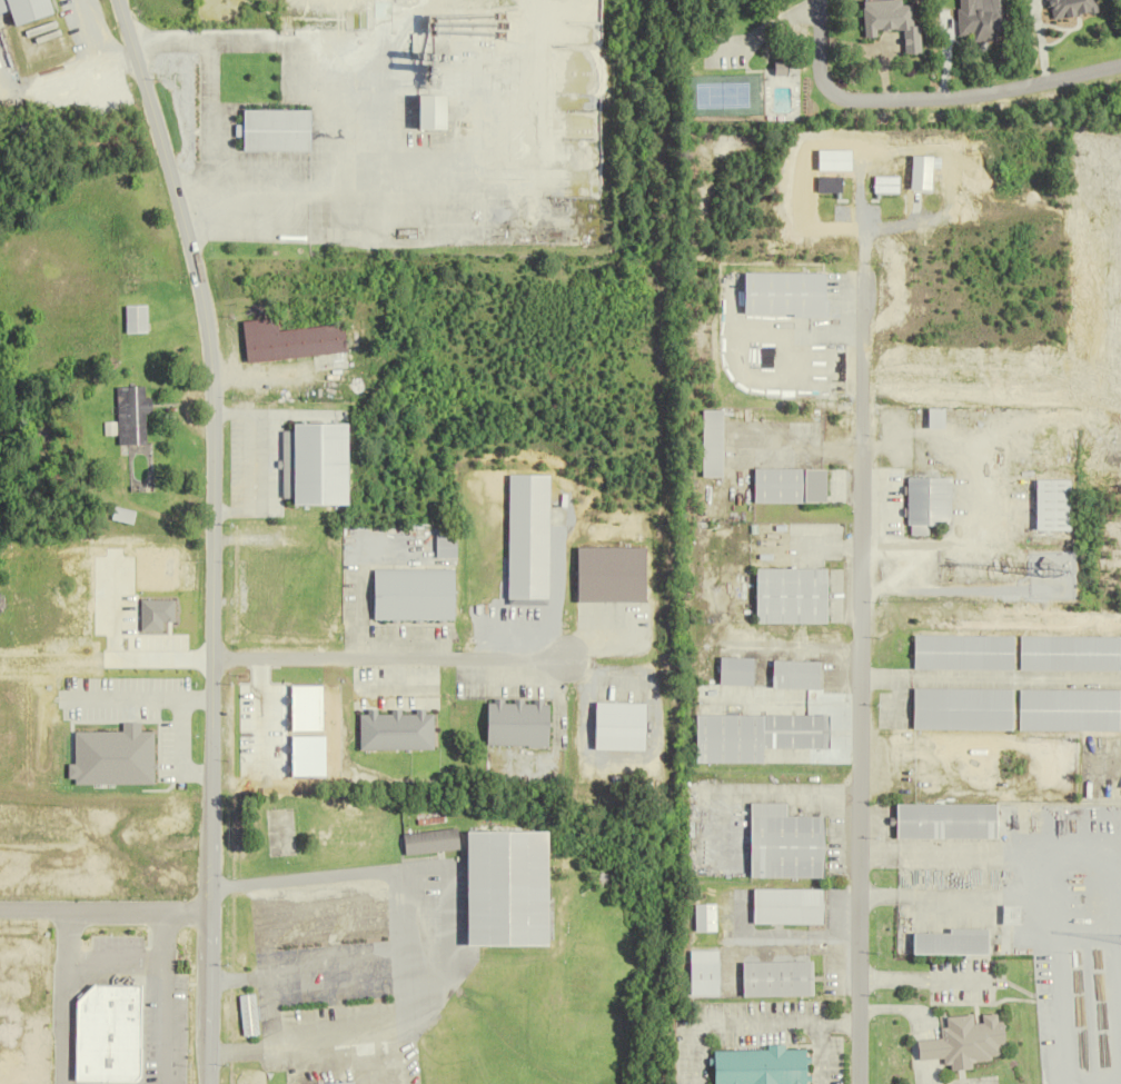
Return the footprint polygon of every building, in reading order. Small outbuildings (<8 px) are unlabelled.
[(56,0),(0,0),(0,7),(3,17),(18,12),(22,27),(61,16),(56,0)] [(867,39),(880,38),(880,32),(906,31),(907,55),(925,54),(924,26),(917,26),(916,6),(906,6),(906,0),(905,0),(866,1),(867,39)] [(1000,32),(1009,32),(1008,6),(979,7),(978,0),(961,0),(962,37),(977,36),(977,42),(1001,41),(1000,32)] [(1097,0),(1047,0),(1051,22),(1099,14),(1097,0)] [(421,131),(455,131),(455,97),(421,97),(421,131)] [(312,111),(246,111),(246,152),(312,152),(312,111)] [(741,274),(742,320),(829,319),(828,273),(741,274)] [(148,334),(148,306),(127,306),(127,334),(148,334)] [(350,354),(348,326),(281,331),(280,319),(246,322),(249,363),(350,354)] [(146,388),(113,388),(112,422),(104,422),(104,435),(119,435),(119,445),(149,446),(149,400),(146,400),(146,388)] [(947,430),(946,408),(929,409),(930,430),(947,430)] [(703,478),(724,478),(724,410),(703,410),(703,478)] [(355,426),(284,426),(284,500),(298,500),(298,508),(355,507),(355,426)] [(756,504),(827,504),(827,469),(756,469),(756,504)] [(550,475),(508,475),(506,601),(549,601),(550,475)] [(952,478),(908,479),(909,535),(929,535),(929,526),(952,526),(952,478)] [(1073,480),(1038,480),(1038,532),(1073,532),(1073,480)] [(648,603),(648,548),(576,548),(576,603),(648,603)] [(830,625),(830,570),(756,569),(755,624),(830,625)] [(373,621),(455,621),(455,570),(373,570),(373,621)] [(1014,636),(914,636),(914,671),(1014,671),(1014,636)] [(1119,672),(1119,637),(1019,637),(1019,672),(1119,672)] [(754,659),(721,659),(721,687),(754,687),(754,659)] [(821,663),(774,662),(774,690),(821,690),(821,663)] [(1013,689),(914,689),(914,730),(1013,730),(1013,689)] [(1018,731),(1120,732),(1120,691),(1018,690),(1018,731)] [(489,700),(489,746),(550,747),(551,701),(489,700)] [(358,712),(359,750),(433,750),(433,712),(358,712)] [(698,763),(765,763),(765,749),(830,750),(830,717),(698,717),(698,763)] [(826,878),(827,817),(788,816),(788,804),(753,804),(753,878),(826,878)] [(999,805),(898,805),(898,841),(999,841),(999,805)] [(403,835),(405,856),(460,850),(458,829),(403,835)] [(553,831),(472,831),(472,946),(553,945),(553,831)] [(826,925),(826,889),(756,889),(756,925),(826,925)] [(913,956),(992,956),(992,929),(953,929),(953,933),(913,933),(913,956)] [(721,947),(692,947),(692,997),(721,997),(721,947)] [(63,992),(55,982),(76,967),(64,952),(47,965),(39,954),(10,976),(37,1011),(63,992)] [(64,1083),(97,1083),(162,1082),(162,958),(61,963),(64,1083)] [(746,996),(816,996),(816,962),(746,962),(746,996)] [(239,996),(243,1037),(260,1036),(256,994),(239,996)] [(920,1061),(948,1058),(949,1071),(976,1069),(975,1061),(1002,1059),(1001,1047),(1007,1047),(1005,1014),(984,1016),(984,1024),(975,1024),(975,1016),(948,1018),(949,1028),(942,1029),(942,1039),(918,1041),(920,1061)] [(717,1083),(811,1083),(811,1048),(771,1048),(771,1050),(717,1050),(717,1083)]
